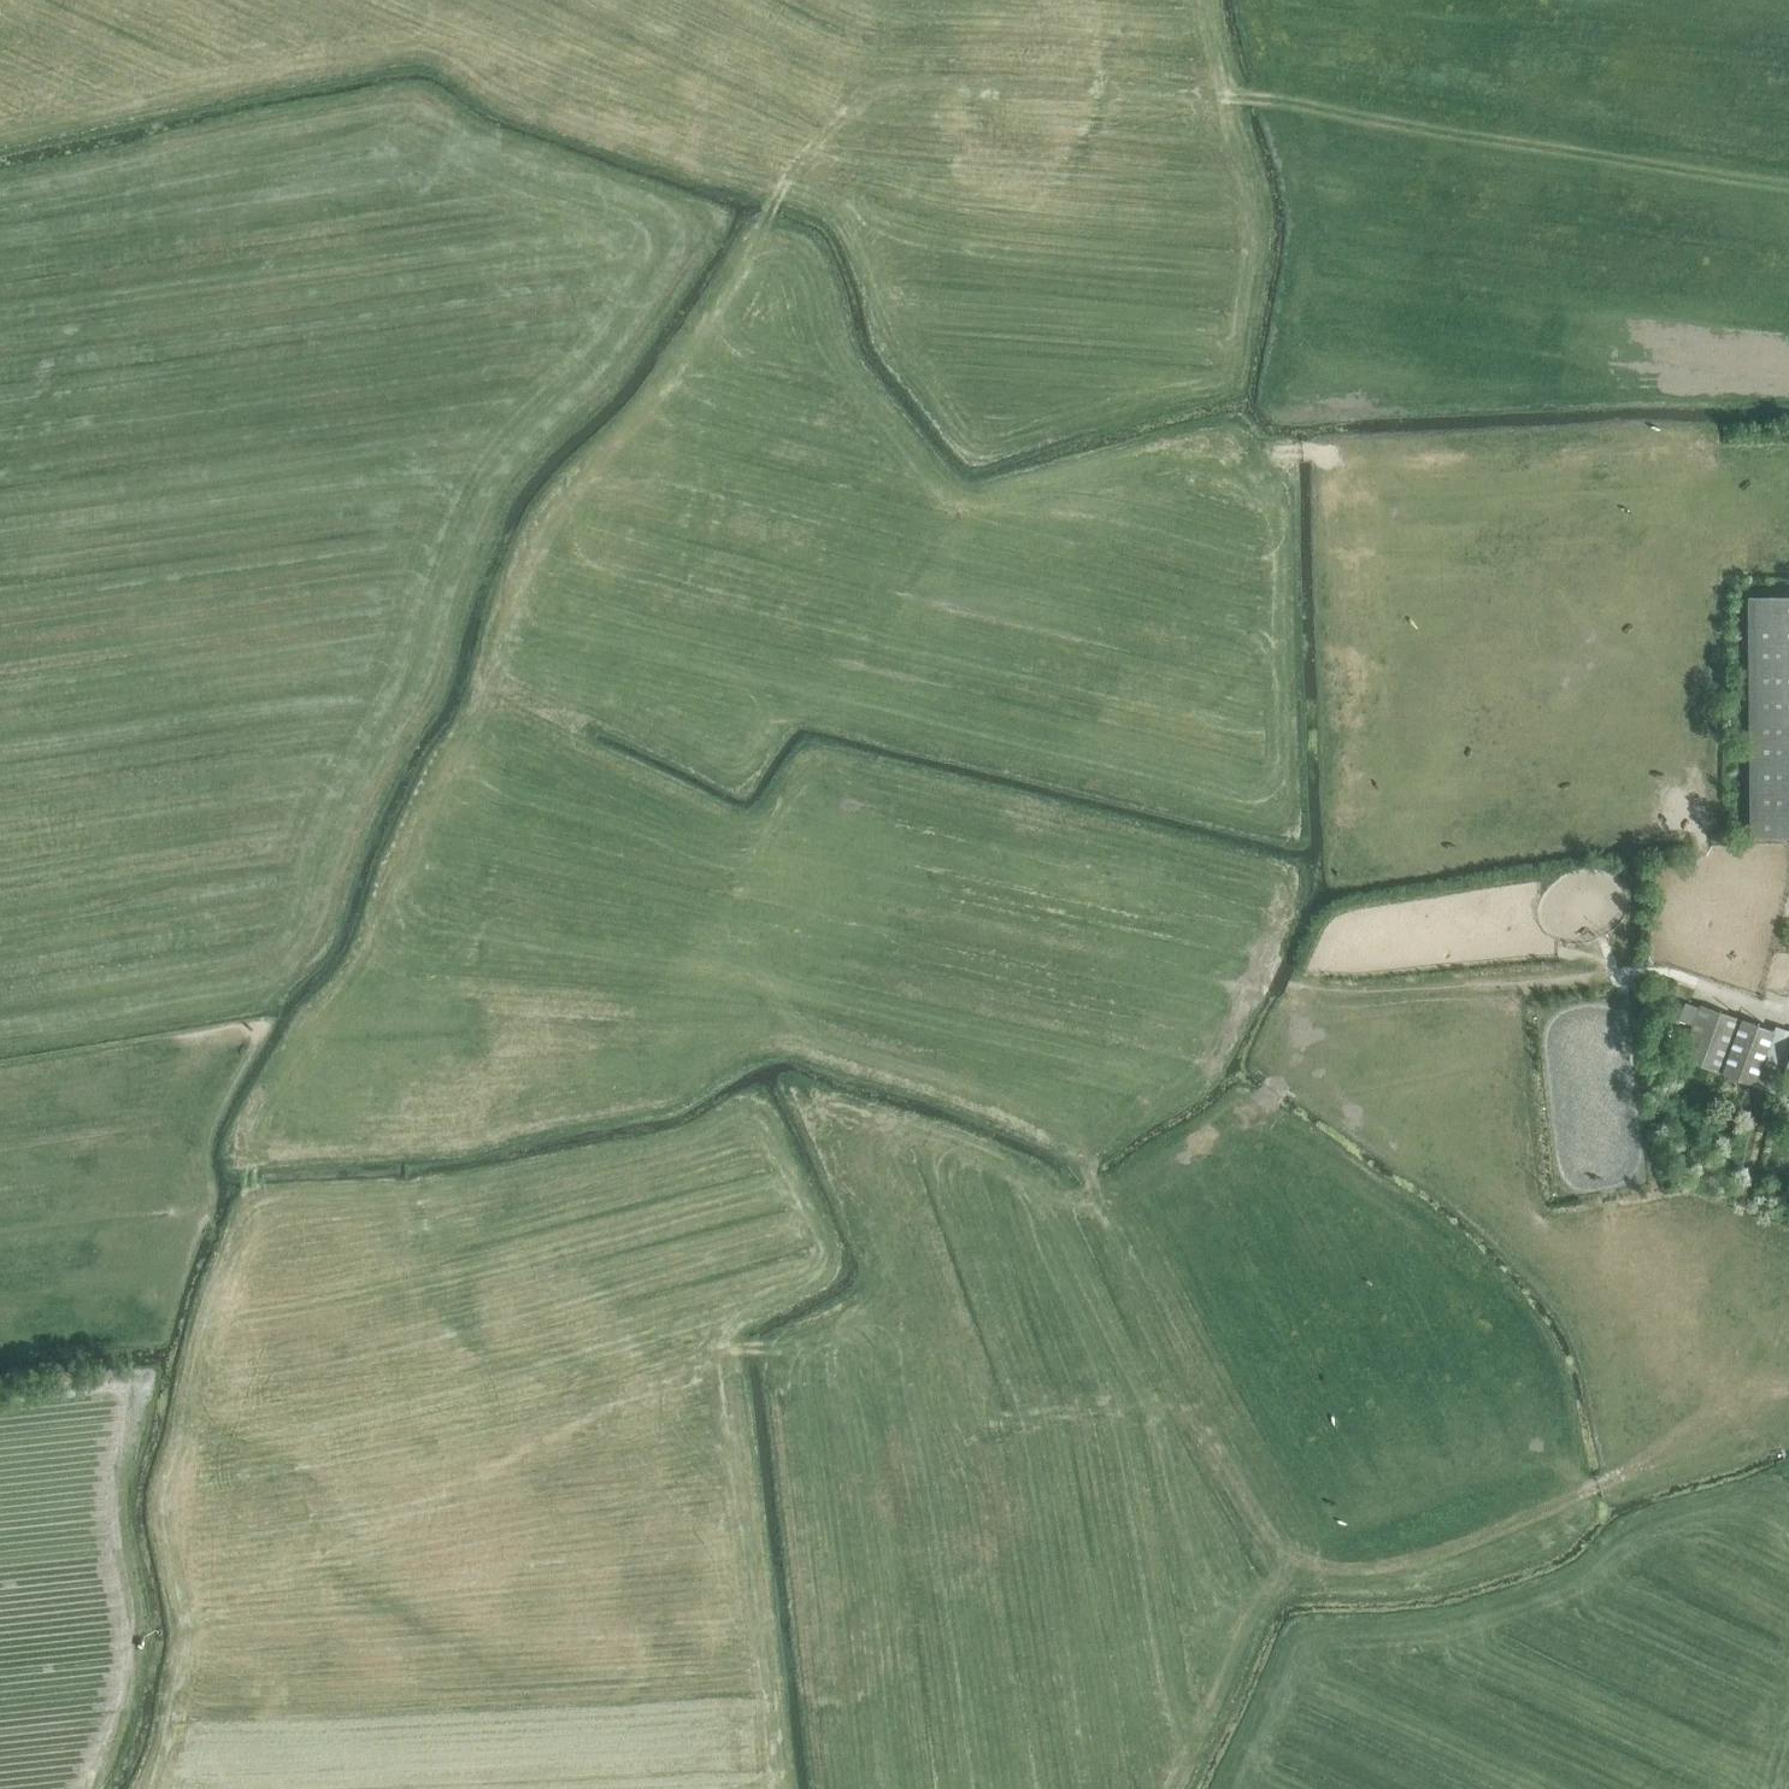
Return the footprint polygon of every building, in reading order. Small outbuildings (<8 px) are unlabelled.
[(1753,842),(1788,842),(1788,602),(1752,602),(1753,842)] [(1683,1003),(1677,1020),(1690,1025),(1697,1008),(1683,1003)] [(1702,1009),(1683,1061),(1718,1073),(1736,1022),(1702,1009)] [(1742,1024),(1724,1076),(1758,1088),(1777,1036),(1742,1024)]
